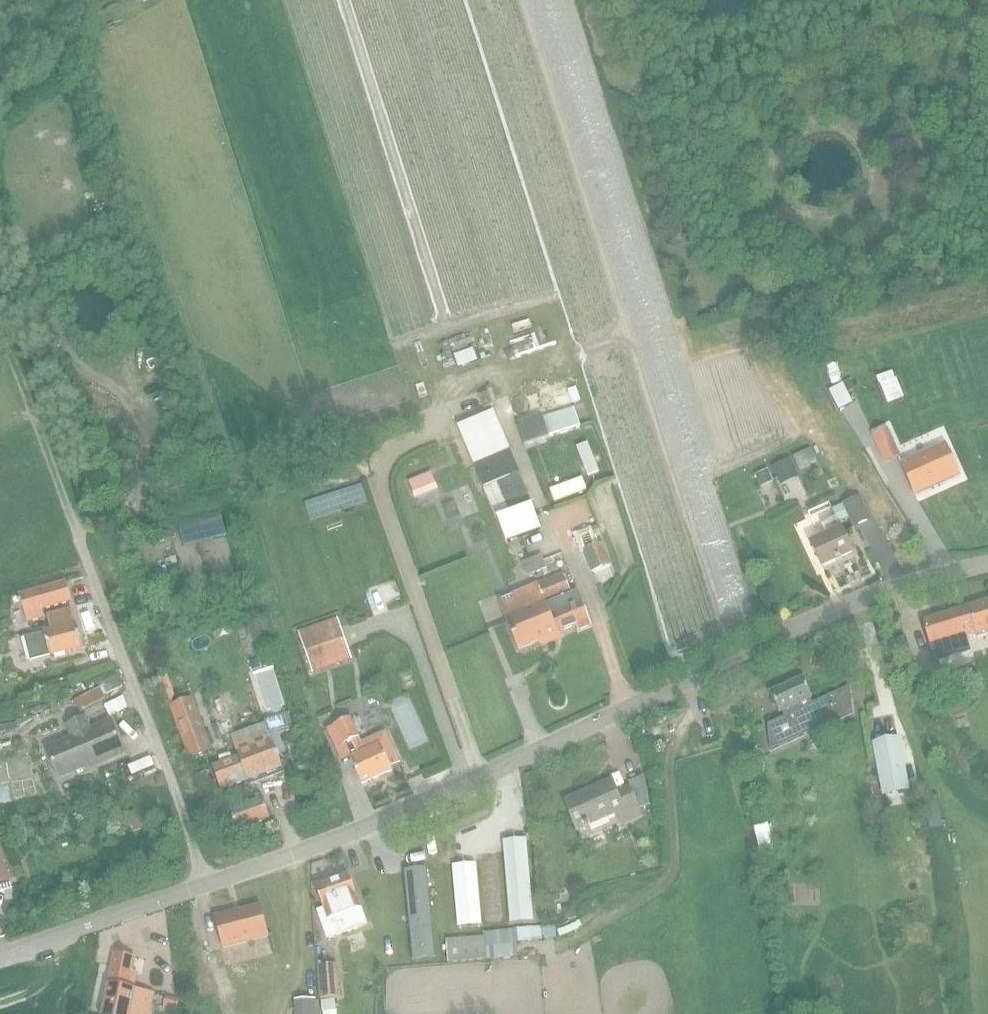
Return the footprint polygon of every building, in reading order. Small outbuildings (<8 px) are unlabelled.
[(473,349),(454,356),(458,368),(477,361),(473,349)] [(836,363),(826,366),(831,384),(842,381),(836,363)] [(877,378),(887,404),(904,396),(896,377),(895,378),(892,371),(877,378)] [(850,379),(843,382),(847,390),(854,387),(850,379)] [(847,390),(843,382),(828,389),(838,410),(853,404),(847,390)] [(489,392),(479,395),(484,408),(493,405),(489,392)] [(517,422),(524,445),(581,426),(574,407),(542,416),(541,413),(517,422)] [(494,411),(457,425),(473,465),(496,521),(499,519),(508,544),(543,531),(518,473),(519,472),(509,449),(494,411)] [(888,429),(873,436),(885,462),(900,455),(888,429)] [(903,463),(916,493),(960,474),(947,444),(903,463)] [(811,448),(793,456),(799,469),(817,460),(811,448)] [(799,476),(790,458),(772,467),(781,485),(799,476)] [(768,468),(756,474),(762,486),(773,480),(768,468)] [(416,478),(423,493),(438,487),(431,472),(416,478)] [(416,478),(408,482),(415,497),(423,493),(416,478)] [(854,524),(868,517),(858,497),(831,510),(835,517),(821,523),(827,535),(810,542),(821,566),(851,552),(837,522),(850,516),(854,524)] [(594,545),(583,549),(591,572),(610,566),(601,542),(594,545)] [(542,556),(522,563),(527,575),(547,568),(542,556)] [(499,599),(519,649),(577,625),(580,630),(593,624),(579,590),(571,593),(563,573),(499,599)] [(65,581),(19,595),(27,622),(44,617),(42,609),(71,601),(65,581)] [(922,621),(935,661),(969,650),(965,638),(987,631),(987,601),(922,621)] [(44,632),(24,638),(30,661),(50,655),(50,656),(83,647),(77,623),(74,624),(70,609),(56,613),(47,615),(51,630),(44,632)] [(301,640),(313,674),(352,660),(340,627),(301,640)] [(905,636),(889,641),(898,672),(915,667),(905,636)] [(100,690),(76,702),(80,712),(104,699),(102,695),(119,688),(121,687),(113,671),(95,679),(96,682),(97,684),(100,690)] [(768,724),(772,750),(853,712),(849,687),(812,704),(809,698),(811,697),(803,678),(769,693),(778,712),(782,710),(785,716),(768,724)] [(106,705),(111,716),(129,707),(123,696),(106,705)] [(172,704),(170,705),(173,714),(186,751),(189,760),(195,758),(213,752),(193,697),(172,704)] [(0,725),(0,734),(18,730),(19,731),(25,730),(34,722),(33,716),(17,720),(17,722),(0,725)] [(390,765),(399,761),(385,730),(360,742),(348,717),(325,728),(341,762),(350,758),(362,784),(392,769),(390,765)] [(85,719),(76,722),(93,764),(101,761),(102,764),(124,754),(111,722),(89,730),(85,719)] [(93,764),(76,722),(67,726),(73,738),(47,749),(59,778),(93,764)] [(239,756),(214,765),(215,768),(222,789),(247,780),(282,768),(266,724),(232,736),(239,756)] [(898,739),(874,744),(884,793),(908,788),(898,739)] [(304,760),(293,762),(295,772),(306,769),(304,760)] [(215,768),(198,774),(213,817),(221,814),(230,810),(222,789),(215,768)] [(591,826),(591,824),(619,811),(624,821),(642,813),(629,786),(617,792),(611,779),(565,800),(579,829),(587,826),(587,828),(591,826)] [(938,794),(924,796),(929,826),(943,823),(938,794)] [(262,798),(232,809),(239,829),(269,818),(262,798)] [(131,813),(126,815),(134,832),(136,831),(147,825),(139,809),(131,813)] [(503,842),(510,922),(532,920),(525,840),(503,842)] [(453,866),(459,926),(481,924),(475,864),(453,866)] [(404,870),(413,959),(434,957),(426,868),(404,870)] [(367,924),(365,920),(348,873),(324,882),(323,882),(315,885),(323,908),(316,910),(327,938),(367,924)] [(572,904),(561,907),(563,918),(575,915),(572,904)] [(215,916),(223,947),(267,935),(259,905),(215,916)] [(446,939),(448,964),(487,960),(487,959),(485,936),(446,939)] [(134,958),(114,954),(101,1013),(149,1013),(154,993),(133,989),(136,974),(131,972),(134,958)] [(339,998),(337,964),(318,966),(321,999),(339,998)] [(163,1004),(176,1006),(178,999),(165,996),(163,1004)] [(295,1013),(316,1013),(315,999),(294,1000),(295,1013)]
